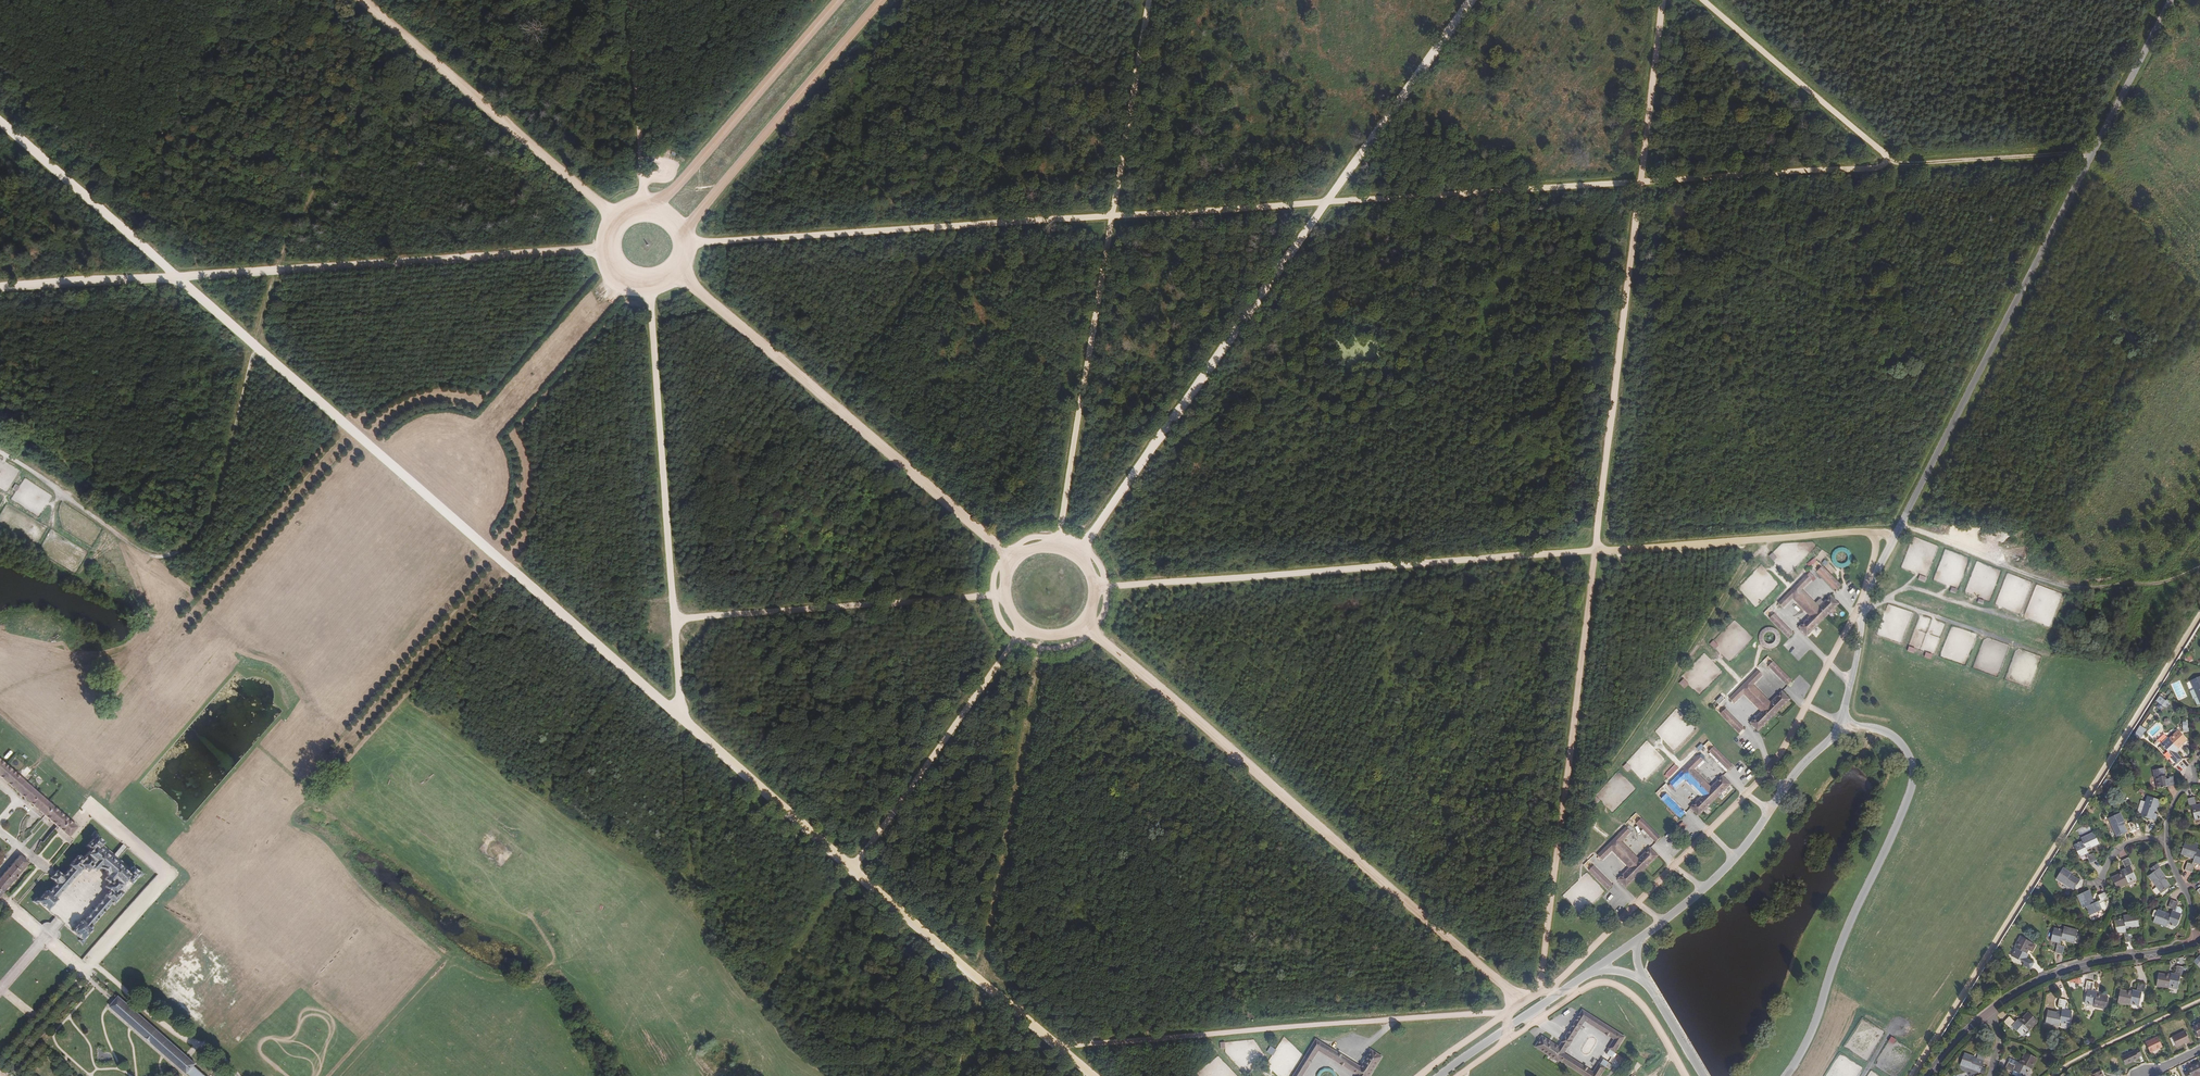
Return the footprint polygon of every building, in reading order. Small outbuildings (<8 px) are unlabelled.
[(1846,552),(1833,555),(1835,569),(1849,566),(1846,552)] [(1771,553),(1768,556),(1773,561),(1776,558),(1771,553)] [(1809,566),(1817,562),(1814,558),(1807,563),(1809,566)] [(1837,590),(1841,586),(1822,566),(1818,570),(1837,590)] [(1807,575),(1779,603),(1783,607),(1793,597),(1811,615),(1799,627),(1807,635),(1838,604),(1830,596),(1818,608),(1801,589),(1812,579),(1807,575)] [(1774,614),(1770,618),(1789,638),(1793,634),(1774,614)] [(1760,648),(1778,647),(1778,637),(1774,637),(1774,635),(1766,635),(1766,638),(1764,638),(1764,641),(1761,641),(1761,637),(1760,637),(1760,648)] [(1713,640),(1709,644),(1715,649),(1718,645),(1713,640)] [(1769,665),(1788,685),(1792,681),(1773,661),(1769,665)] [(1758,731),(1790,700),(1782,692),(1770,703),(1752,685),(1763,675),(1758,671),(1729,698),(1733,702),(1744,693),(1762,711),(1750,723),(1758,731)] [(2191,681),(2199,703),(2199,677),(2191,681)] [(1683,688),(1687,685),(1682,679),(1678,683),(1683,688)] [(1717,704),(1724,701),(1722,696),(1715,700),(1717,704)] [(2158,696),(2155,701),(2167,707),(2169,702),(2158,696)] [(1720,714),(1740,733),(1744,729),(1725,710),(1720,714)] [(2141,739),(2146,729),(2139,725),(2133,735),(2141,739)] [(2171,758),(2177,764),(2182,760),(2176,753),(2179,750),(2177,748),(2180,745),(2181,746),(2186,741),(2177,731),(2168,739),(2167,738),(2161,744),(2172,757),(2171,758)] [(1710,751),(1729,770),(1733,766),(1714,747),(1710,751)] [(1671,784),(1675,788),(1685,778),(1703,796),(1691,808),(1699,816),(1731,785),(1723,777),(1711,788),(1693,770),(1703,760),(1699,756),(1671,784)] [(37,808),(35,810),(43,817),(56,828),(67,838),(77,827),(70,821),(0,760),(0,776),(37,808)] [(1626,762),(1622,766),(1627,772),(1631,768),(1626,762)] [(1675,764),(1663,774),(1667,779),(1679,768),(1675,764)] [(2164,768),(2152,770),(2154,779),(2155,779),(2157,789),(2174,785),(2172,777),(2169,777),(2169,779),(2166,780),(2164,768)] [(1661,799),(1680,818),(1684,814),(1665,794),(1661,799)] [(2160,801),(2147,796),(2141,816),(2152,820),(2155,812),(2154,812),(2155,809),(2157,809),(2160,801)] [(2187,799),(2189,807),(2191,807),(2194,819),(2199,818),(2199,804),(2196,805),(2194,797),(2187,799)] [(2117,838),(2127,832),(2124,825),(2123,825),(2122,823),(2124,822),(2120,813),(2108,819),(2117,838)] [(1637,823),(1656,842),(1661,838),(1641,818),(1637,823)] [(2089,825),(2077,830),(2080,836),(2091,831),(2089,825)] [(1598,855),(1602,859),(1612,849),(1630,868),(1618,879),(1626,887),(1658,856),(1650,848),(1638,860),(1620,841),(1630,831),(1626,827),(1598,855)] [(94,871),(95,870),(96,869),(99,868),(101,868),(103,869),(104,870),(105,871),(106,872),(106,874),(106,875),(106,877),(106,878),(104,880),(108,883),(105,887),(109,891),(105,896),(83,922),(81,921),(72,931),(80,939),(79,940),(82,945),(86,940),(84,938),(92,929),(90,928),(112,903),(115,906),(145,873),(139,869),(137,871),(131,866),(130,868),(119,858),(116,856),(114,854),(102,844),(104,843),(98,837),(100,836),(95,830),(91,836),(94,838),(86,846),(91,850),(82,858),(78,855),(69,866),(70,867),(63,876),(61,875),(62,874),(61,872),(57,869),(54,871),(51,875),(50,877),(55,882),(56,881),(58,880),(59,881),(49,892),(47,891),(39,899),(37,898),(33,901),(38,905),(39,903),(47,910),(57,899),(55,898),(78,873),(82,868),(87,872),(90,868),(94,871)] [(2094,833),(2081,838),(2082,842),(2074,846),(2079,857),(2086,854),(2090,864),(2097,861),(2094,853),(2089,856),(2086,849),(2091,847),(2091,848),(2099,844),(2094,833)] [(2185,842),(2181,855),(2189,857),(2189,856),(2194,858),(2192,864),(2187,863),(2185,870),(2192,872),(2195,863),(2199,864),(2199,851),(2197,850),(2198,847),(2185,842)] [(28,863),(20,855),(0,878),(0,895),(28,863)] [(2129,858),(2122,861),(2125,868),(2121,870),(2123,874),(2120,875),(2119,874),(2112,877),(2117,889),(2128,884),(2127,882),(2136,878),(2130,866),(2132,865),(2129,858)] [(1583,865),(1587,869),(1592,865),(1588,860),(1583,865)] [(1589,871),(1608,890),(1612,886),(1593,866),(1589,871)] [(2071,873),(2063,868),(2056,880),(2074,890),(2080,880),(2072,876),(2072,877),(2070,875),(2071,873)] [(2164,876),(2159,868),(2148,876),(2160,893),(2170,886),(2165,879),(2164,879),(2163,877),(2164,876)] [(2093,898),(2089,890),(2077,896),(2083,908),(2086,907),(2090,916),(2101,910),(2099,903),(2107,900),(2104,893),(2098,895),(2100,900),(2093,903),(2091,899),(2093,898)] [(2153,922),(2167,927),(2168,924),(2176,927),(2181,914),(2182,910),(2180,908),(2176,906),(2177,902),(2171,900),(2168,907),(2173,909),(2170,916),(2166,914),(2166,913),(2158,910),(2153,922)] [(2137,914),(2123,916),(2124,920),(2115,921),(2117,934),(2124,933),(2125,943),(2132,941),(2131,934),(2126,935),(2125,928),(2130,927),(2130,928),(2139,927),(2137,914)] [(2063,931),(2054,928),(2051,941),(2058,943),(2055,953),(2062,954),(2064,947),(2060,946),(2061,939),(2066,940),(2066,941),(2074,943),(2077,931),(2064,927),(2063,931)] [(2032,943),(2021,937),(2015,948),(2017,949),(2013,957),(2024,963),(2023,965),(2030,969),(2034,963),(2026,958),(2028,955),(2025,953),(2027,950),(2028,950),(2032,943)] [(2184,967),(2177,966),(2175,974),(2171,973),(2170,977),(2166,976),(2166,975),(2159,973),(2156,987),(2168,989),(2169,986),(2178,988),(2180,975),(2182,976),(2184,967)] [(2094,983),(2087,981),(2085,989),(2087,990),(2084,1003),(2093,1004),(2093,1007),(2105,1009),(2108,996),(2099,995),(2096,995),(2097,992),(2092,991),(2094,983)] [(2145,984),(2138,983),(2137,991),(2132,990),(2132,993),(2128,992),(2128,991),(2120,990),(2117,1003),(2129,1005),(2130,1003),(2139,1005),(2142,992),(2144,992),(2145,984)] [(188,1074),(195,1065),(196,1064),(119,997),(110,1007),(187,1074),(188,1074)] [(2066,1000),(2060,999),(2058,1006),(2063,1007),(2061,1014),(2057,1013),(2048,1011),(2045,1023),(2059,1026),(2060,1023),(2069,1024),(2072,1012),(2064,1010),(2066,1000)] [(1566,1037),(1559,1047),(1556,1045),(1542,1036),(1536,1046),(1559,1061),(1560,1059),(1586,1075),(1599,1075),(1605,1067),(1606,1066),(1601,1063),(1600,1062),(1594,1072),(1564,1053),(1585,1020),(1615,1039),(1609,1049),(1614,1053),(1615,1052),(1624,1037),(1583,1010),(1566,1037)] [(2037,1021),(2028,1012),(2022,1018),(2023,1019),(2020,1022),(2018,1019),(2015,1022),(2009,1017),(2004,1022),(2010,1028),(2011,1026),(2021,1035),(2027,1028),(2029,1030),(2037,1021)] [(2189,1041),(2184,1031),(2172,1037),(2177,1047),(2189,1041)] [(1885,1046),(1890,1049),(1896,1039),(1891,1036),(1885,1046)] [(2163,1047),(2158,1038),(2146,1043),(2150,1053),(2163,1047)] [(1382,1057),(1371,1050),(1360,1067),(1316,1040),(1294,1075),(1301,1075),(1318,1048),(1361,1074),(1360,1075),(1370,1075),(1382,1057)] [(1271,1046),(1268,1052),(1274,1055),(1277,1049),(1271,1046)] [(1318,1048),(1301,1075),(1303,1075),(1318,1051),(1358,1075),(1357,1075),(1360,1075),(1361,1074),(1318,1048)] [(2142,1055),(2138,1048),(2135,1050),(2135,1051),(2122,1058),(2125,1065),(2139,1058),(2139,1057),(2142,1055)] [(2025,1052),(2021,1060),(2022,1061),(2021,1064),(2018,1062),(2016,1066),(2008,1062),(2005,1069),(2012,1072),(2013,1071),(2024,1075),(2025,1075),(2029,1068),(2031,1069),(2037,1058),(2025,1052)] [(1973,1056),(1964,1053),(1960,1066),(1980,1073),(1983,1061),(1975,1059),(1975,1060),(1973,1059),(1973,1056)] [(1604,1059),(1601,1063),(1606,1066),(1605,1067),(1609,1069),(1612,1064),(1604,1059)] [(2188,1069),(2188,1071),(2185,1073),(2186,1075),(2197,1075),(2199,1075),(2199,1062),(2193,1065),(2193,1067),(2188,1069)] [(188,1074),(190,1075),(209,1075),(198,1066),(195,1065),(188,1074)]
